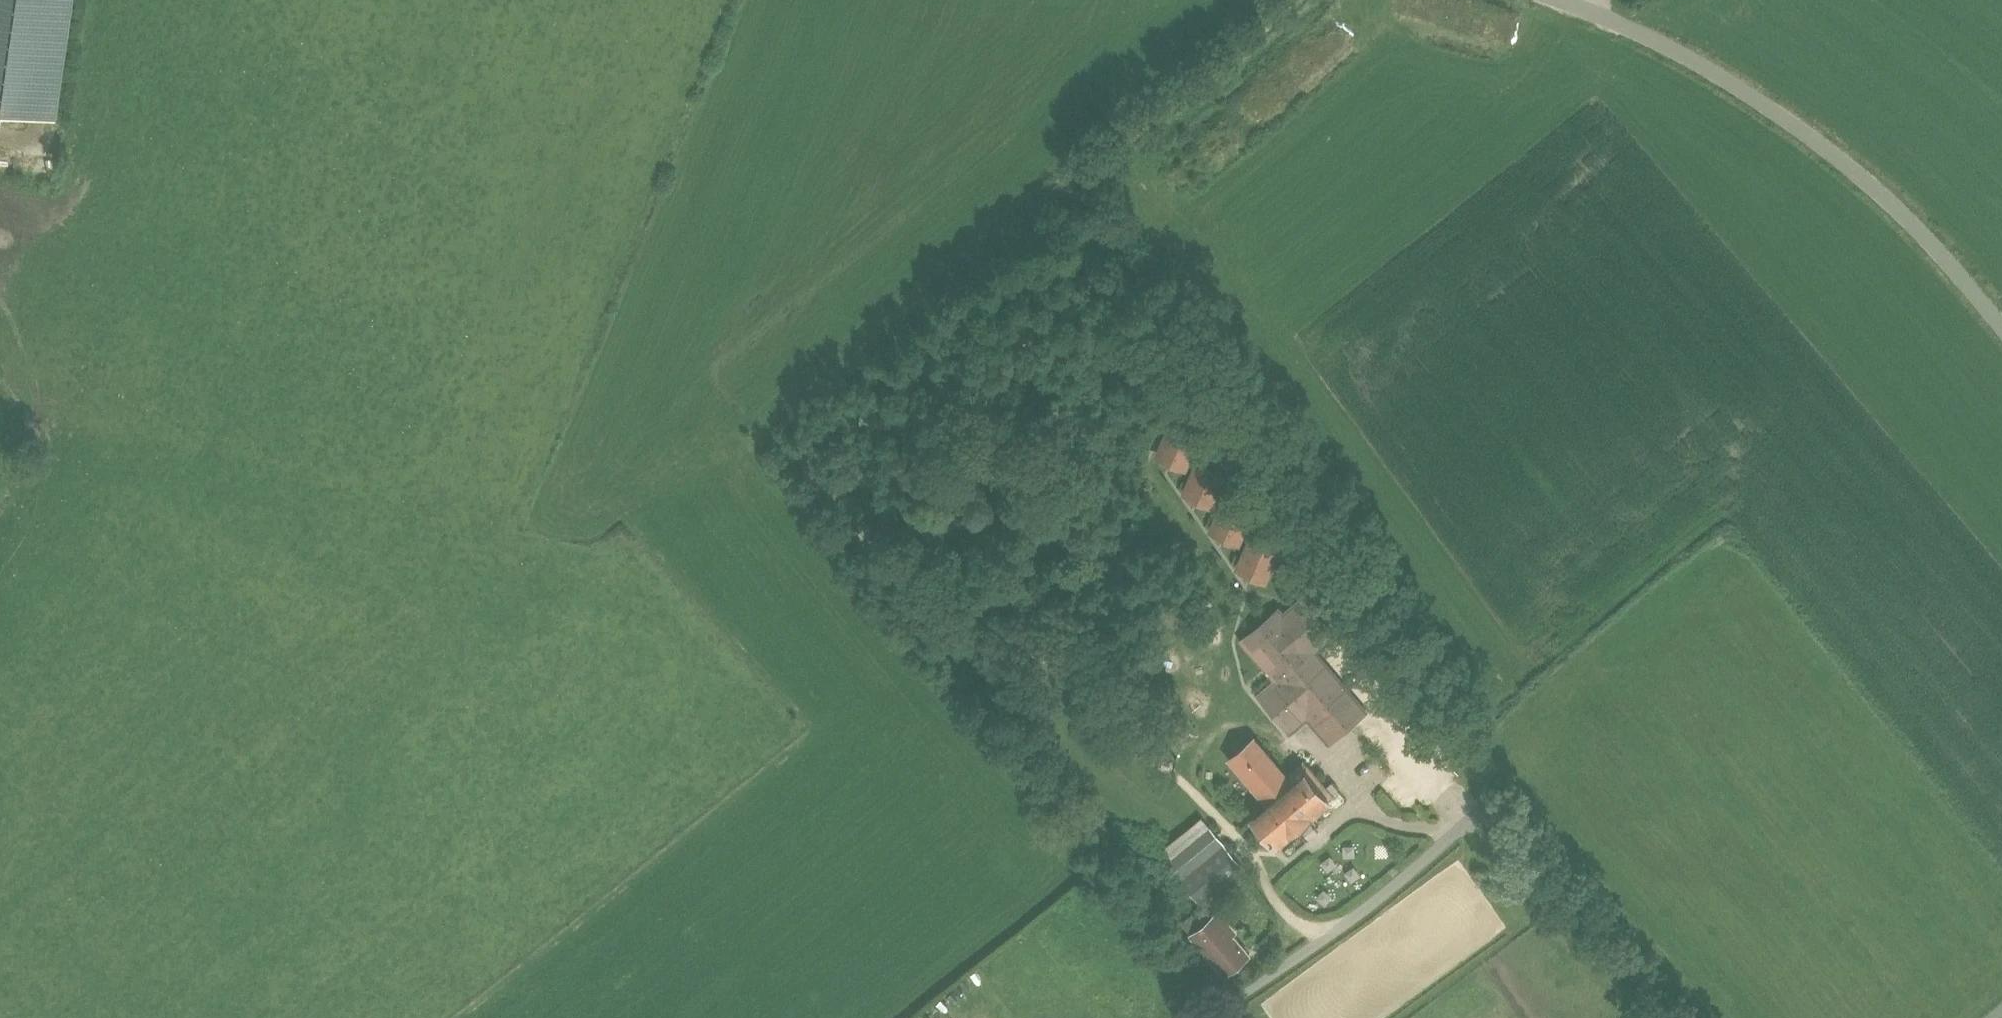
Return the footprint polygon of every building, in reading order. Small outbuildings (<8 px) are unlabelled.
[(51,117),(68,0),(0,0),(0,109),(51,117)] [(1154,456),(1187,471),(1203,435),(1170,420),(1154,456)] [(1181,494),(1214,509),(1230,473),(1197,458),(1181,494)] [(1208,531),(1241,546),(1257,510),(1224,496),(1208,531)] [(1235,569),(1267,584),(1283,548),(1251,533),(1235,569)] [(1307,720),(1328,744),(1369,710),(1318,650),(1337,634),(1303,593),(1283,610),(1279,605),(1239,638),(1272,678),(1256,693),(1290,734),(1307,720)] [(1253,816),(1276,842),(1328,798),(1299,765),(1286,776),(1253,738),(1231,757),(1269,802),(1253,816)] [(1167,861),(1201,903),(1245,867),(1201,815),(1163,847),(1172,857),(1167,861)] [(1340,875),(1344,862),(1330,858),(1326,871),(1340,875)] [(1351,878),(1364,874),(1360,860),(1346,865),(1351,878)] [(1190,932),(1224,974),(1250,952),(1234,933),(1237,931),(1218,908),(1190,932)]
